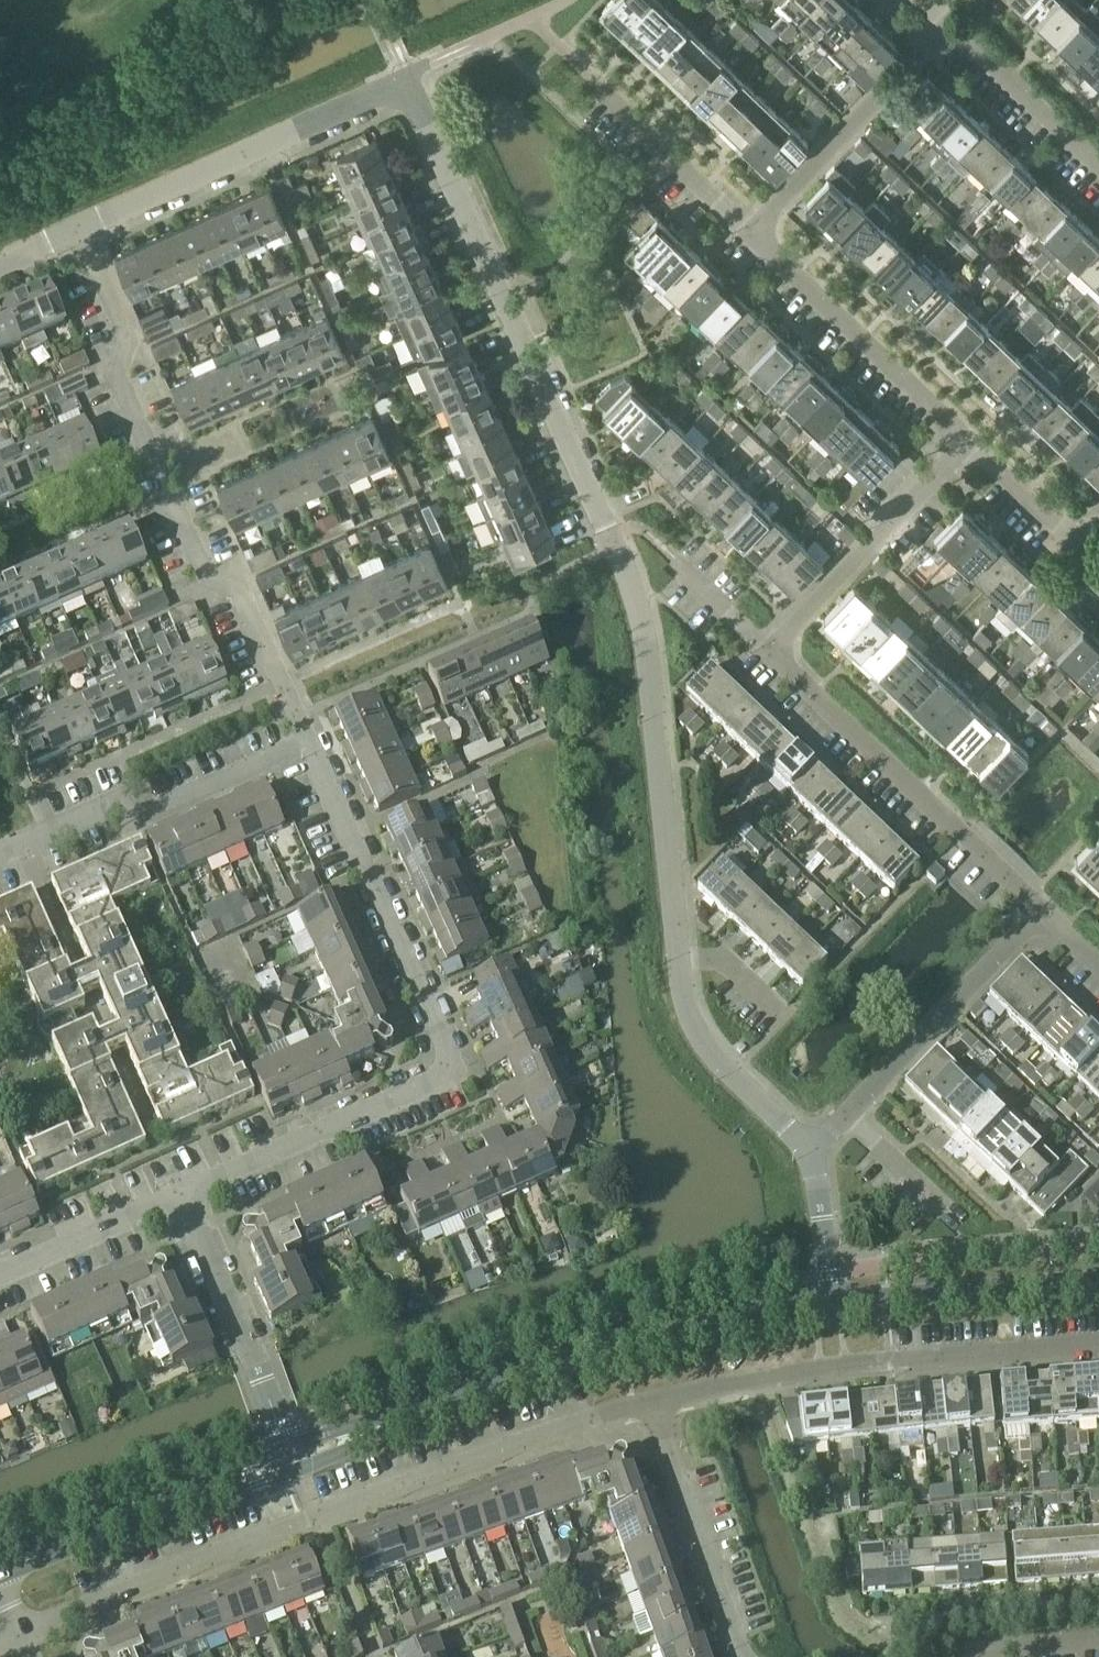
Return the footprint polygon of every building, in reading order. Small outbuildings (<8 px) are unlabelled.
[(603,10),(620,27),(646,0),(612,0),(603,10)] [(660,0),(646,0),(620,27),(637,43),(670,9),(660,0)] [(717,0),(711,0),(708,4),(719,14),(725,8),(717,0)] [(797,13),(809,0),(783,0),(797,13)] [(797,13),(814,30),(843,0),(809,0),(797,13)] [(858,0),(843,0),(814,30),(831,46),(864,13),(855,4),(858,0)] [(1038,24),(1061,0),(1027,0),(1020,8),(1038,24)] [(1077,0),(1061,0),(1038,24),(1055,41),(1086,9),(1077,0)] [(1055,41),(1072,57),(1097,31),(1098,29),(1098,15),(1095,11),(1098,7),(1092,2),(1086,9),(1055,41)] [(687,26),(670,9),(637,43),(655,59),(670,43),(687,26)] [(873,21),(864,13),(831,46),(848,62),(884,25),(877,18),(873,21)] [(773,26),(779,32),(789,21),(784,15),(773,26)] [(748,30),(737,20),(731,26),(742,36),(748,30)] [(789,21),(779,32),(785,38),(796,27),(789,21)] [(892,33),(884,25),(848,62),(867,80),(899,46),(889,37),(892,33)] [(704,42),(687,26),(670,43),(655,59),(672,76),(704,42)] [(1089,73),(1098,63),(1098,29),(1097,31),(1072,57),(1089,73)] [(759,41),(748,30),(742,36),(753,47),(759,41)] [(721,58),(704,42),(672,76),(689,92),(721,58)] [(814,65),(824,54),(818,48),(807,59),(814,65)] [(783,63),(772,53),(766,59),(777,69),(783,63)] [(820,71),(831,60),(824,54),(814,65),(820,71)] [(738,75),(721,58),(689,92),(706,108),(738,75)] [(794,74),(783,63),(777,69),(788,80),(794,74)] [(1089,73),(1098,82),(1098,63),(1089,73)] [(913,124),(920,116),(945,90),(928,74),(904,98),(901,95),(893,104),(913,124)] [(738,75),(706,108),(724,125),(756,91),(738,75)] [(852,101),(862,90),(856,84),(845,95),(852,101)] [(817,95),(806,85),(800,92),(810,102),(817,95)] [(962,107),(945,90),(920,116),(937,132),(962,107)] [(773,108),(756,91),(724,125),(741,141),(773,108)] [(828,106),(817,95),(810,102),(822,113),(828,106)] [(979,123),(962,107),(937,132),(938,133),(931,141),(941,152),(931,162),(936,167),(947,156),(954,148),(979,123)] [(789,124),(773,108),(741,141),(757,157),(789,124)] [(886,152),(896,142),(876,122),(866,132),(886,152)] [(954,148),(947,156),(936,167),(944,174),(954,163),(964,173),(972,165),(997,139),(979,123),(954,148)] [(808,141),(789,124),(757,157),(776,175),(808,141)] [(909,142),(920,130),(913,124),(902,135),(909,142)] [(341,181),(386,161),(376,139),(369,141),(365,132),(343,143),(347,151),(331,158),(341,181)] [(896,142),(891,148),(900,156),(912,144),(911,143),(909,142),(902,135),(896,142)] [(872,148),(861,138),(855,144),(866,155),(872,148)] [(1014,156),(997,139),(972,165),(989,182),(1014,156)] [(1031,172),(1014,156),(989,182),(1006,198),(1031,172)] [(351,202),(395,182),(386,161),(341,181),(351,202)] [(898,173),(888,163),(882,170),(892,179),(898,173)] [(805,202),(822,219),(847,193),(855,185),(834,165),(826,174),(829,177),(805,202)] [(1049,189),(1031,172),(1006,198),(1024,215),(1049,189)] [(910,184),(898,173),(892,179),(904,191),(910,184)] [(294,187),(289,175),(276,180),(287,205),(296,202),(297,201),(312,194),(306,182),(294,187)] [(360,224),(405,204),(395,182),(351,202),(360,224)] [(965,195),(971,201),(982,190),(976,184),(965,195)] [(286,223),(269,186),(246,196),(263,233),(286,223)] [(1066,205),(1049,189),(1024,215),(1041,231),(1066,205)] [(982,190),(971,201),(978,207),(989,196),(982,190)] [(864,209),(847,193),(822,219),(839,235),(864,209)] [(246,196),(225,206),(241,243),(263,233),(246,196)] [(933,206),(923,196),(916,202),(927,212),(933,206)] [(839,235),(857,252),(882,226),(891,216),(874,200),(864,210),(864,209),(839,235)] [(293,217),(301,214),(296,202),(287,205),(293,217)] [(625,250),(643,267),(679,229),(671,222),(667,226),(642,202),(625,219),(633,226),(629,230),(629,237),(633,241),(625,250)] [(415,226),(405,204),(360,224),(371,247),(415,226)] [(1035,261),(1040,266),(1051,255),(1058,248),(1083,222),(1066,205),(1041,231),(1042,232),(1033,241),(1044,251),(1035,261)] [(203,216),(219,253),(241,243),(225,206),(203,216)] [(945,217),(933,206),(927,212),(939,224),(945,217)] [(203,216),(181,226),(197,263),(219,253),(203,216)] [(1000,228),(1006,234),(1017,223),(1011,217),(1000,228)] [(1051,255),(1040,266),(1047,273),(1057,263),(1067,273),(1098,239),(1098,237),(1083,222),(1058,248),(1051,255)] [(376,270),(388,265),(425,248),(431,246),(421,223),(415,226),(371,247),(364,250),(374,270),(376,269),(376,270)] [(1017,223),(1006,234),(1013,240),(1023,229),(1017,223)] [(159,236),(176,273),(197,263),(181,226),(159,236)] [(898,242),(882,226),(857,252),(873,268),(898,242)] [(687,237),(679,229),(643,267),(660,283),(692,249),(683,241),(687,237)] [(968,239),(957,229),(951,235),(962,246),(968,239)] [(307,248),(315,244),(310,233),(302,236),(307,248)] [(159,236),(138,245),(155,282),(176,273),(159,236)] [(979,250),(968,239),(962,246),(973,256),(979,250)] [(1067,273),(1079,284),(1069,294),(1075,299),(1075,300),(1086,289),(1094,281),(1093,280),(1098,274),(1098,239),(1067,273)] [(916,259),(898,242),(873,268),(891,285),(916,259)] [(321,257),(315,244),(307,248),(313,261),(321,257)] [(155,282),(138,245),(116,255),(133,292),(155,282)] [(435,270),(425,248),(388,265),(376,270),(385,291),(386,292),(398,286),(435,270)] [(702,258),(692,249),(660,283),(677,300),(713,262),(705,255),(702,258)] [(923,251),(916,259),(891,285),(909,301),(941,267),(923,251)] [(677,300),(695,316),(727,282),(718,274),(721,270),(713,262),(677,300)] [(1002,272),(991,262),(985,268),(996,278),(1002,272)] [(280,271),(283,279),(296,273),(293,265),(280,271)] [(958,284),(941,267),(909,301),(926,318),(951,292),(958,284)] [(625,286),(636,275),(630,269),(619,280),(625,286)] [(395,313),(407,308),(444,291),(435,270),(398,286),(386,292),(385,291),(381,293),(391,315),(395,313)] [(272,284),(283,279),(280,271),(268,276),(272,284)] [(1013,283),(1002,272),(996,278),(1007,289),(1013,283)] [(321,279),(326,292),(335,288),(329,276),(321,279)] [(290,294),(303,288),(299,280),(286,286),(290,294)] [(736,291),(727,282),(695,316),(712,333),(748,295),(740,287),(736,291)] [(43,332),(65,322),(49,285),(26,295),(43,332)] [(236,290),(240,298),(253,293),(249,285),(236,290)] [(636,296),(642,302),(652,290),(647,285),(636,296)] [(278,299),(290,294),(286,286),(275,291),(278,299)] [(332,304),(340,301),(335,288),(326,292),(332,304)] [(1086,289),(1075,300),(1082,306),(1092,295),(1086,289)] [(225,296),(228,304),(240,298),(236,290),(225,296)] [(642,302),(649,308),(659,297),(652,290),(642,302)] [(454,313),(444,291),(407,308),(395,313),(405,335),(454,313)] [(968,308),(951,292),(926,318),(943,334),(968,308)] [(26,295),(5,305),(21,342),(26,353),(48,343),(43,332),(26,295)] [(712,333),(729,349),(761,315),(752,306),(756,303),(748,295),(712,333)] [(1036,305),(1026,295),(1020,301),(1030,311),(1036,305)] [(256,299),(243,305),(246,313),(259,307),(256,299)] [(193,310),(196,318),(209,312),(206,304),(193,310)] [(21,342),(5,305),(0,307),(0,351),(21,342)] [(235,318),(246,313),(243,305),(231,310),(235,318)] [(1048,316),(1036,305),(1030,311),(1042,322),(1048,316)] [(317,319),(304,325),(323,368),(346,358),(323,307),(313,311),(317,319)] [(985,324),(968,308),(943,334),(960,350),(985,324)] [(185,323),(196,318),(193,310),(181,315),(185,323)] [(415,357),(464,335),(454,313),(405,335),(415,357)] [(169,315),(144,327),(149,339),(174,328),(169,315)] [(729,349),(746,365),(782,328),(774,320),(770,324),(761,315),(729,349)] [(671,329),(677,335),(687,324),(681,318),(671,329)] [(212,319),(199,325),(203,333),(216,327),(212,319)] [(346,335),(354,332),(348,319),(340,323),(346,335)] [(1002,341),(985,324),(960,350),(978,367),(1002,341)] [(191,338),(203,333),(199,325),(188,330),(191,338)] [(301,378),(323,368),(304,325),(282,335),(301,378)] [(746,365),(764,382),(796,348),(786,339),(790,335),(782,328),(746,365)] [(1072,338),(1060,328),(1054,334),(1066,345),(1072,338)] [(359,344),(354,332),(346,335),(351,347),(359,344)] [(152,346),(158,358),(183,347),(177,334),(152,346)] [(301,378),(282,335),(260,345),(280,388),(301,378)] [(1083,349),(1072,338),(1066,345),(1076,355),(1083,349)] [(1020,357),(1002,341),(978,367),(995,383),(1020,357)] [(420,365),(430,387),(454,376),(477,365),(467,343),(420,365)] [(258,397),(239,354),(235,345),(213,355),(217,364),(236,407),(258,397)] [(260,345),(239,354),(258,397),(280,388),(260,345)] [(805,357),(796,348),(764,382),(781,398),(817,361),(809,353),(805,357)] [(1028,349),(1020,357),(995,383),(1013,400),(1037,374),(1045,366),(1028,349)] [(705,362),(711,367),(722,356),(716,351),(705,362)] [(65,377),(90,366),(84,353),(60,365),(65,377)] [(674,372),(680,366),(670,355),(663,362),(674,372)] [(728,363),(722,356),(711,367),(718,374),(728,363)] [(394,368),(391,360),(383,363),(386,371),(394,368)] [(1095,360),(1089,367),(1098,376),(1098,364),(1095,360)] [(781,398),(799,415),(830,381),(821,372),(825,368),(817,361),(781,398)] [(386,371),(383,363),(370,369),(374,377),(386,371)] [(216,416),(236,407),(217,364),(196,373),(216,416)] [(487,387),(477,365),(454,376),(430,387),(440,409),(444,407),(450,404),(487,387)] [(692,377),(680,366),(674,372),(686,383),(692,377)] [(216,416),(196,373),(173,384),(193,427),(216,416)] [(51,374),(38,379),(42,387),(54,382),(51,374)] [(1054,390),(1037,374),(1013,400),(1030,416),(1054,390)] [(603,411),(621,428),(650,398),(626,375),(611,383),(596,398),(606,407),(603,411)] [(58,388),(63,400),(89,389),(83,377),(58,388)] [(380,391),(393,385),(389,377),(377,383),(380,391)] [(42,387),(38,379),(26,385),(30,393),(42,387)] [(799,415),(816,431),(851,394),(843,386),(839,390),(830,381),(799,415)] [(740,395),(746,401),(757,390),(750,384),(740,395)] [(460,426),(497,409),(487,387),(450,404),(444,407),(453,429),(460,426)] [(44,394),(50,406),(63,400),(58,388),(44,394)] [(708,405),(715,398),(704,388),(698,395),(708,405)] [(757,390),(746,401),(752,407),(763,396),(757,390)] [(1071,407),(1054,390),(1030,416),(1047,433),(1071,407)] [(0,396),(0,406),(11,401),(7,393),(0,396)] [(816,431),(833,448),(865,414),(856,405),(859,401),(851,394),(816,431)] [(1071,407),(1047,433),(1064,450),(1089,423),(1098,413),(1082,397),(1072,407),(1071,407)] [(39,406),(35,398),(23,404),(27,412),(39,406)] [(667,414),(650,398),(621,428),(638,444),(667,414)] [(726,409),(715,398),(708,405),(720,416),(726,409)] [(507,431),(497,409),(460,426),(470,447),(507,431)] [(1064,450),(1081,466),(1098,447),(1098,413),(1089,423),(1064,450)] [(667,414),(638,444),(655,460),(684,430),(667,414)] [(833,448),(850,464),(886,427),(878,419),(874,422),(865,414),(833,448)] [(390,454),(389,455),(372,416),(349,427),(369,472),(393,461),(390,454)] [(389,431),(397,428),(392,416),(384,419),(389,431)] [(774,428),(781,434),(791,423),(785,417),(774,428)] [(743,438),(749,431),(738,421),(732,427),(743,438)] [(104,466),(84,423),(62,433),(79,470),(94,464),(96,469),(104,466)] [(798,428),(791,423),(781,434),(787,440),(798,428)] [(349,427),(327,436),(344,473),(343,473),(347,482),(369,472),(349,427)] [(850,464),(861,474),(853,482),(856,485),(846,496),(845,495),(836,505),(843,512),(882,471),(880,469),(900,447),(890,438),(894,434),(886,427),(850,464)] [(403,440),(397,428),(389,431),(395,444),(403,440)] [(702,447),(684,430),(655,460),(673,477),(702,447)] [(479,469),(516,452),(507,431),(470,447),(458,453),(467,475),(480,469),(479,469)] [(760,442),(749,431),(743,438),(754,448),(760,442)] [(63,477),(64,477),(79,470),(62,433),(41,443),(61,487),(67,485),(63,477)] [(343,473),(344,473),(327,436),(307,446),(323,483),(343,473)] [(61,487),(41,443),(19,453),(39,497),(61,487)] [(301,493),(323,483),(307,446),(284,456),(301,493)] [(690,493),(719,464),(702,447),(673,477),(690,493)] [(1081,466),(1098,482),(1098,447),(1081,466)] [(809,460),(815,466),(826,455),(819,449),(809,460)] [(526,475),(516,452),(479,469),(490,491),(526,475)] [(17,507),(39,497),(19,453),(0,461),(0,469),(17,507)] [(778,471),(784,464),(773,454),(767,460),(778,471)] [(832,461),(826,455),(815,466),(821,472),(832,461)] [(280,502),(301,493),(284,456),(262,465),(279,502),(280,502)] [(409,475),(417,471),(411,459),(403,463),(409,475)] [(736,480),(719,464),(690,493),(708,510),(736,480)] [(796,475),(784,464),(778,471),(789,482),(796,475)] [(280,502),(279,502),(262,465),(241,475),(262,521),(284,511),(280,502)] [(7,503),(10,510),(17,507),(0,469),(0,506),(7,503)] [(422,483),(417,471),(409,475),(414,487),(422,483)] [(241,475),(217,486),(239,531),(262,521),(241,475)] [(487,518),(499,513),(536,496),(526,475),(490,491),(477,496),(487,518)] [(725,526),(753,496),(736,480),(708,510),(725,526)] [(812,503),(818,497),(808,487),(802,493),(812,503)] [(395,496),(382,502),(386,509),(399,504),(395,496)] [(546,518),(536,496),(499,513),(487,518),(497,540),(501,538),(509,535),(546,518)] [(770,513),(753,496),(725,526),(742,543),(770,513)] [(830,508),(818,497),(812,503),(824,514),(830,508)] [(382,502),(371,507),(374,515),(386,509),(382,502)] [(436,515),(430,502),(422,506),(427,519),(436,515)] [(951,553),(983,520),(976,513),(973,516),(963,507),(934,537),(951,553)] [(402,511),(389,517),(393,524),(405,518),(402,511)] [(759,559),(787,529),(770,513),(742,543),(759,559)] [(340,521),(343,528),(356,523),(352,515),(340,521)] [(441,527),(436,515),(427,519),(437,540),(445,537),(441,527)] [(515,570),(552,553),(547,544),(556,540),(546,518),(509,535),(501,538),(515,570)] [(951,553),(969,570),(997,540),(989,532),(992,528),(983,520),(951,553)] [(340,521),(328,526),(331,534),(343,528),(340,521)] [(839,529),(850,539),(856,533),(845,522),(839,529)] [(130,525),(107,535),(124,572),(147,562),(130,525)] [(370,530),(376,543),(384,539),(378,527),(370,530)] [(805,546),(787,529),(759,559),(777,576),(805,546)] [(102,582),(124,572),(107,535),(86,545),(102,582)] [(334,541),(338,548),(350,543),(346,535),(334,541)] [(997,540),(969,570),(986,587),(1018,553),(1011,546),(1007,549),(997,540)] [(281,541),(273,545),(278,557),(287,554),(281,541)] [(914,553),(920,559),(931,548),(924,542),(914,553)] [(86,545),(64,554),(80,591),(81,591),(102,582),(86,545)] [(253,568),(278,557),(273,545),(248,556),(253,568)] [(329,557),(324,545),(311,551),(316,563),(329,557)] [(449,588),(430,545),(407,555),(423,592),(439,585),(441,591),(449,588)] [(447,562),(455,559),(450,546),(442,549),(447,562)] [(805,546),(777,576),(794,593),(823,563),(805,546)] [(1003,602),(1003,603),(1032,573),(1023,565),(1027,561),(1018,553),(986,587),(1003,602)] [(81,591),(80,591),(64,554),(42,564),(59,601),(58,601),(62,609),(84,599),(81,591)] [(398,610),(405,607),(385,564),(381,554),(359,564),(364,574),(381,611),(395,604),(398,610)] [(306,563),(303,555),(290,560),(294,568),(306,563)] [(407,555),(385,564),(405,607),(411,604),(409,598),(423,592),(407,555)] [(891,566),(879,555),(873,562),(884,572),(891,566)] [(461,570),(455,559),(447,562),(453,574),(461,570)] [(37,611),(58,601),(59,601),(42,564),(21,574),(37,611)] [(256,575),(262,587),(287,576),(281,564),(256,575)] [(945,583),(951,589),(961,577),(956,572),(945,583)] [(1003,602),(996,610),(996,611),(996,612),(1012,628),(1013,627),(1013,628),(1021,619),(1053,586),(1045,578),(1041,582),(1032,573),(1003,603),(1003,602)] [(0,583),(0,585),(16,620),(37,611),(21,574),(0,583)] [(364,574),(342,584),(361,627),(368,624),(365,618),(381,611),(364,574)] [(968,584),(961,577),(951,589),(958,595),(968,584)] [(911,597),(917,590),(906,581),(900,587),(911,597)] [(355,630),(361,627),(342,584),(320,594),(337,630),(352,624),(355,630)] [(16,620),(0,585),(0,627),(16,620)] [(824,620),(840,636),(872,602),(855,586),(823,620),(824,620)] [(1061,594),(1053,586),(1021,619),(1038,636),(1066,606),(1058,597),(1061,594)] [(139,605),(141,610),(144,618),(169,606),(161,588),(137,599),(139,605)] [(949,605),(958,595),(951,589),(942,598),(942,599),(949,605)] [(928,602),(917,590),(911,597),(922,608),(928,602)] [(320,594),(299,603),(318,646),(340,636),(337,630),(320,594)] [(318,646),(299,603),(287,609),(283,601),(270,607),(274,616),(277,614),(296,656),(311,649),(318,646)] [(858,653),(890,619),(872,602),(840,636),(858,653)] [(199,616),(194,604),(169,615),(175,627),(199,616)] [(986,622),(996,611),(996,610),(990,605),(980,616),(986,622)] [(1076,615),(1066,606),(1038,636),(1055,652),(1087,618),(1079,611),(1076,615)] [(133,623),(144,618),(141,610),(129,615),(133,623)] [(945,630),(951,623),(941,613),(935,620),(945,630)] [(1055,652),(1072,668),(1098,639),(1098,637),(1092,630),(1095,626),(1087,618),(1055,652)] [(875,669),(907,635),(890,619),(858,653),(875,669)] [(533,625),(512,634),(528,670),(549,660),(539,638),(548,634),(542,621),(534,625),(533,625)] [(111,623),(97,630),(101,637),(114,631),(111,623)] [(963,634),(951,623),(945,630),(957,641),(963,634)] [(151,633),(147,625),(135,630),(139,638),(151,633)] [(981,628),(974,635),(973,636),(984,647),(992,638),(981,628)] [(89,643),(101,637),(97,630),(85,635),(89,643)] [(512,634),(491,643),(508,679),(528,670),(512,634)] [(181,700),(184,706),(207,696),(187,654),(174,659),(164,635),(154,639),(165,664),(165,663),(182,700),(181,700)] [(892,686),(924,652),(907,635),(875,669),(892,686)] [(1024,637),(1014,648),(1020,654),(1031,643),(1024,637)] [(1072,668),(1096,691),(1098,694),(1098,639),(1072,668)] [(491,643),(471,653),(487,689),(508,679),(491,643)] [(1037,649),(1031,643),(1020,654),(1020,655),(1026,660),(1037,649)] [(67,644),(54,649),(58,657),(71,651),(67,644)] [(107,652),(104,644),(92,650),(96,657),(107,652)] [(187,654),(207,696),(229,686),(210,644),(187,654)] [(980,662),(986,656),(975,646),(969,653),(980,662)] [(42,664),(58,657),(54,649),(38,656),(42,664)] [(910,702),(941,668),(924,652),(892,686),(910,702)] [(471,653),(450,662),(466,698),(487,689),(471,653)] [(88,667),(82,654),(81,654),(61,663),(64,671),(67,676),(88,667)] [(997,667),(986,656),(980,662),(991,674),(997,667)] [(450,662),(429,672),(445,707),(466,698),(450,662)] [(23,663),(11,668),(15,676),(27,670),(23,663)] [(61,663),(40,672),(45,684),(58,678),(57,674),(64,671),(61,663)] [(117,672),(139,719),(154,713),(156,719),(163,716),(144,673),(130,679),(123,663),(115,667),(117,672)] [(167,707),(181,700),(182,700),(165,663),(165,664),(144,673),(163,716),(169,713),(167,707)] [(11,668),(10,666),(0,670),(0,682),(15,676),(11,668)] [(704,711),(729,685),(711,668),(708,671),(702,666),(694,674),(700,680),(687,694),(704,711)] [(927,719),(959,685),(941,668),(910,702),(927,719)] [(1049,682),(1054,687),(1065,676),(1059,670),(1049,682)] [(100,693),(101,692),(120,735),(126,732),(124,726),(139,719),(117,672),(95,682),(100,693)] [(1072,682),(1065,676),(1054,687),(1061,694),(1072,682)] [(1014,695),(1020,689),(1010,679),(1004,685),(1014,695)] [(414,691),(418,700),(431,694),(427,685),(414,691)] [(704,711),(722,727),(746,701),(729,685),(704,711)] [(943,734),(976,701),(959,685),(927,719),(943,734)] [(0,690),(0,703),(8,699),(4,689),(0,690)] [(1032,700),(1020,689),(1014,695),(1026,706),(1032,700)] [(113,738),(120,735),(101,692),(100,693),(79,702),(96,739),(110,732),(113,738)] [(418,700),(422,711),(436,705),(431,694),(418,700)] [(345,734),(385,715),(376,695),(329,716),(334,726),(340,723),(345,734)] [(722,727),(739,744),(763,717),(746,701),(722,727)] [(961,751),(993,717),(976,701),(943,734),(961,751)] [(79,702),(57,712),(77,754),(83,752),(80,746),(96,739),(79,702)] [(1030,712),(1027,716),(1039,723),(1041,721),(1047,715),(1037,705),(1030,712)] [(35,722),(52,759),(67,752),(69,758),(77,754),(57,712),(43,718),(38,706),(30,709),(35,722)] [(680,723),(686,729),(697,718),(691,712),(680,723)] [(394,734),(385,715),(345,734),(349,744),(343,747),(347,756),(394,734)] [(1052,732),(1058,725),(1047,715),(1041,721),(1052,732)] [(739,744),(756,760),(781,734),(763,717),(739,744)] [(978,767),(1010,734),(993,717),(961,751),(978,767)] [(686,729),(693,735),(703,724),(697,718),(686,729)] [(37,766),(52,759),(35,722),(13,732),(32,775),(40,771),(37,766)] [(535,737),(546,732),(542,723),(530,728),(535,737)] [(431,730),(435,739),(449,734),(444,724),(431,730)] [(521,743),(535,737),(530,728),(517,734),(521,743)] [(394,734),(347,756),(351,765),(357,762),(362,772),(403,754),(394,734)] [(435,739),(440,749),(453,743),(449,734),(435,739)] [(756,760),(773,776),(798,750),(781,734),(756,760)] [(1010,734),(978,767),(997,785),(1029,751),(1010,734)] [(493,756),(489,747),(486,741),(464,751),(471,765),(493,756)] [(493,756),(505,750),(501,741),(489,747),(493,756)] [(714,756),(721,762),(731,751),(725,745),(714,756)] [(773,776),(790,793),(815,767),(798,750),(773,776)] [(731,751),(721,762),(727,768),(738,757),(731,751)] [(412,773),(403,754),(362,772),(366,783),(360,785),(364,794),(412,773)] [(454,780),(467,774),(463,765),(449,770),(454,780)] [(790,793),(808,810),(833,783),(815,767),(790,793)] [(412,773),(364,794),(369,803),(375,801),(380,812),(421,794),(412,773)] [(749,789),(755,795),(766,784),(759,778),(749,789)] [(485,780),(472,786),(481,809),(495,803),(490,790),(485,780)] [(808,810),(825,826),(850,800),(833,783),(808,810)] [(766,784),(755,795),(761,801),(772,790),(766,784)] [(285,827),(267,786),(255,792),(252,786),(243,790),(264,836),(285,827)] [(264,836),(243,790),(234,794),(237,800),(227,804),(245,845),(264,836)] [(825,826),(842,842),(867,816),(850,800),(825,826)] [(245,845),(227,804),(217,809),(214,803),(205,807),(226,854),(245,845)] [(207,862),(226,854),(205,807),(196,811),(199,817),(188,822),(207,862)] [(385,840),(389,848),(435,827),(427,808),(386,826),(391,837),(385,840)] [(504,821),(500,811),(486,817),(490,827),(504,821)] [(790,828),(800,817),(794,811),(783,822),(790,828)] [(842,842),(859,859),(884,832),(867,816),(842,842)] [(807,823),(800,817),(790,828),(796,834),(807,823)] [(175,820),(166,824),(187,871),(207,862),(188,822),(178,826),(175,820)] [(508,831),(504,821),(490,827),(495,837),(508,831)] [(187,871),(166,824),(157,828),(160,834),(148,840),(167,880),(187,871)] [(435,827),(389,848),(393,858),(399,855),(404,865),(445,847),(435,827)] [(768,845),(753,832),(744,841),(759,855),(768,845)] [(859,859),(876,875),(902,849),(884,832),(859,859)] [(1076,860),(1070,866),(1087,883),(1098,871),(1098,835),(1075,859),(1076,860)] [(107,1057),(109,1056),(127,1048),(166,1136),(255,1096),(232,1044),(220,1050),(225,1060),(189,1077),(112,905),(160,884),(141,843),(53,882),(92,970),(72,979),(33,891),(0,906),(0,955),(10,950),(40,1017),(39,1019),(38,1022),(38,1024),(38,1027),(38,1029),(39,1032),(40,1034),(41,1036),(43,1038),(45,1040),(47,1041),(50,1043),(52,1043),(87,1122),(20,1152),(38,1193),(147,1145),(107,1057)] [(818,855),(824,861),(835,850),(829,844),(818,855)] [(402,879),(407,888),(453,867),(445,847),(404,865),(408,876),(402,879)] [(902,849),(876,875),(894,892),(920,866),(902,849)] [(521,859),(517,850),(503,856),(507,865),(521,859)] [(835,850),(824,861),(830,867),(841,856),(835,850)] [(783,870),(789,863),(778,853),(772,859),(783,870)] [(525,869),(521,859),(507,865),(512,875),(525,869)] [(453,867),(407,888),(410,897),(416,894),(421,904),(472,881),(464,862),(453,867)] [(716,906),(741,880),(723,863),(698,889),(716,906)] [(789,863),(783,870),(794,880),(800,874),(789,863)] [(936,884),(945,875),(936,866),(927,875),(936,884)] [(1087,883),(1098,894),(1098,871),(1087,883)] [(852,888),(858,894),(869,883),(863,877),(852,888)] [(716,906),(733,922),(758,896),(741,880),(716,906)] [(481,901),(472,881),(421,904),(425,915),(420,917),(424,926),(471,905),(471,906),(481,901)] [(869,883),(858,894),(865,900),(875,889),(869,883)] [(807,892),(818,902),(824,896),(813,885),(807,892)] [(290,891),(296,904),(304,900),(299,887),(290,891)] [(538,898),(534,888),(521,894),(525,903),(538,898)] [(285,909),(296,904),(290,891),(279,896),(285,909)] [(298,912),(307,932),(354,912),(350,902),(344,905),(338,894),(298,912)] [(750,938),(775,913),(758,896),(733,922),(750,938)] [(824,896),(818,902),(829,913),(835,907),(824,896)] [(543,908),(538,898),(525,903),(529,914),(543,908)] [(260,904),(250,909),(256,922),(266,917),(260,904)] [(438,942),(479,924),(471,906),(471,905),(424,926),(428,935),(434,933),(438,942)] [(256,922),(250,909),(241,913),(247,926),(256,922)] [(358,921),(354,912),(307,932),(315,952),(356,934),(352,923),(358,921)] [(750,938),(768,955),(793,929),(775,913),(750,938)] [(855,938),(861,932),(850,921),(844,927),(855,938)] [(221,922),(212,926),(218,939),(227,935),(221,922)] [(488,945),(479,924),(438,942),(443,953),(437,956),(441,966),(488,945)] [(218,939),(212,926),(202,930),(208,944),(218,939)] [(768,955),(785,971),(810,945),(793,929),(768,955)] [(315,952),(324,971),(371,950),(367,941),(361,944),(356,934),(315,952)] [(248,959),(262,953),(257,943),(244,949),(248,959)] [(803,988),(828,962),(810,945),(785,971),(803,988)] [(324,971),(333,990),(374,972),(369,962),(375,959),(371,950),(324,971)] [(266,962),(262,953),(248,959),(253,968),(266,962)] [(474,974),(481,992),(518,975),(510,958),(474,974)] [(587,960),(579,964),(583,972),(591,968),(587,960)] [(990,997),(1007,1014),(1043,976),(1035,969),(1032,972),(1022,963),(990,997)] [(578,975),(583,987),(596,982),(591,970),(578,975)] [(342,1011),(373,997),(389,990),(384,979),(378,982),(374,972),(333,990),(342,1011)] [(467,1024),(528,997),(537,993),(528,973),(519,977),(518,975),(481,992),(482,993),(478,995),(483,1006),(463,1015),(467,1024)] [(1007,1014),(1024,1030),(1056,996),(1048,988),(1051,984),(1043,976),(1007,1014)] [(286,977),(282,987),(295,992),(299,982),(286,977)] [(278,997),(292,1002),(295,992),(282,987),(278,997)] [(1024,1030),(1042,1046),(1077,1009),(1070,1001),(1066,1005),(1056,996),(1024,1030)] [(386,1025),(373,997),(342,1011),(345,1018),(335,1023),(340,1033),(332,1036),(346,1067),(375,1055),(372,1047),(377,1045),(387,1049),(392,1047),(394,1042),(392,1038),(381,1034),(379,1029),(386,1025)] [(491,1024),(495,1034),(536,1016),(528,997),(467,1024),(471,1033),(491,1024)] [(986,1008),(980,1002),(969,1013),(976,1019),(986,1008)] [(274,1026),(282,1007),(275,1004),(268,1024),(274,1026)] [(289,1009),(282,1007),(274,1026),(281,1029),(289,1009)] [(242,1023),(237,1009),(227,1013),(233,1027),(242,1023)] [(1042,1046),(1059,1063),(1091,1029),(1082,1021),(1086,1017),(1077,1009),(1042,1046)] [(481,1054),(484,1062),(545,1035),(536,1016),(495,1034),(500,1045),(481,1054)] [(1077,1080),(1098,1056),(1098,1037),(1091,1029),(1059,1063),(1077,1080)] [(1007,1049),(1017,1038),(1011,1032),(1000,1043),(1007,1049)] [(973,1050),(979,1044),(968,1033),(962,1040),(973,1050)] [(508,1063),(513,1073),(553,1054),(545,1035),(484,1062),(489,1072),(508,1063)] [(332,1036),(312,1045),(330,1086),(341,1082),(343,1088),(354,1083),(346,1067),(332,1036)] [(1013,1055),(1024,1044),(1017,1038),(1007,1049),(1013,1055)] [(979,1044),(973,1050),(984,1061),(990,1054),(979,1044)] [(292,1054),(314,1101),(323,1097),(320,1091),(330,1086),(312,1045),(292,1054)] [(923,1103),(955,1069),(937,1052),(905,1085),(923,1103)] [(305,1105),(314,1101),(292,1054),(273,1062),(292,1103),(302,1099),(305,1105)] [(513,1073),(517,1083),(498,1092),(502,1101),(562,1074),(553,1054),(513,1073)] [(1077,1080),(1093,1096),(1098,1090),(1098,1056),(1077,1080)] [(281,1108),(292,1103),(273,1062),(253,1072),(274,1119),(284,1114),(281,1108)] [(1035,1076),(1041,1082),(1052,1071),(1045,1065),(1035,1076)] [(1007,1083),(1013,1076),(1002,1066),(996,1072),(1007,1083)] [(972,1085),(955,1069),(923,1103),(940,1119),(972,1085)] [(1058,1076),(1052,1071),(1041,1082),(1047,1088),(1058,1076)] [(525,1101),(530,1112),(571,1093),(562,1074),(502,1101),(506,1110),(525,1101)] [(1024,1087),(1013,1076),(1007,1083),(1018,1093),(1024,1087)] [(989,1102),(972,1085),(940,1119),(957,1135),(989,1102)] [(530,1112),(539,1133),(569,1144),(575,1128),(570,1118),(580,1114),(571,1093),(530,1112)] [(1069,1109),(1076,1114),(1086,1103),(1080,1097),(1069,1109)] [(1042,1116),(1048,1110),(1037,1099),(1031,1105),(1042,1116)] [(957,1135),(975,1152),(1007,1118),(989,1102),(957,1135)] [(1093,1109),(1086,1103),(1076,1114),(1082,1120),(1093,1109)] [(1059,1120),(1048,1110),(1042,1116),(1053,1126),(1059,1120)] [(1024,1135),(1007,1118),(975,1152),(993,1169),(1024,1135)] [(1070,1143),(1076,1136),(1065,1126),(1059,1132),(1070,1143)] [(499,1127),(491,1131),(518,1192),(537,1183),(519,1142),(508,1147),(499,1127)] [(490,1155),(480,1159),(498,1200),(518,1192),(491,1131),(481,1135),(490,1155)] [(539,1133),(519,1142),(537,1183),(557,1174),(553,1164),(563,1160),(569,1144),(539,1133)] [(1041,1151),(1024,1135),(993,1169),(1009,1184),(1041,1151)] [(452,1148),(479,1209),(478,1209),(483,1220),(503,1211),(498,1201),(498,1200),(480,1159),(469,1164),(461,1144),(452,1148)] [(451,1172),(441,1176),(460,1217),(478,1209),(479,1209),(452,1148),(443,1153),(451,1172)] [(1009,1184),(1027,1202),(1059,1168),(1058,1166),(1041,1151),(1009,1184)] [(1097,1168),(1098,1166),(1098,1158),(1092,1151),(1086,1158),(1097,1168)] [(1070,1153),(1058,1166),(1059,1168),(1027,1202),(1044,1218),(1089,1171),(1070,1153)] [(326,1179),(347,1226),(367,1217),(387,1208),(366,1161),(346,1170),(326,1179)] [(422,1162),(413,1166),(440,1226),(460,1217),(441,1176),(431,1181),(422,1162)] [(420,1235),(440,1226),(413,1166),(404,1170),(413,1189),(401,1194),(406,1206),(394,1211),(407,1239),(419,1234),(420,1235)] [(21,1176),(1,1185),(22,1232),(31,1228),(29,1221),(39,1217),(21,1176)] [(291,1206),(305,1238),(307,1244),(327,1235),(347,1226),(326,1179),(306,1188),(286,1197),(291,1206)] [(0,1185),(0,1234),(10,1230),(13,1236),(22,1232),(1,1185),(0,1185)] [(291,1206),(262,1219),(265,1227),(260,1229),(250,1225),(245,1227),(243,1232),(245,1236),(255,1240),(258,1245),(251,1248),(264,1277),(295,1263),(292,1256),(302,1251),(298,1241),(305,1238),(291,1206)] [(573,1258),(589,1252),(584,1239),(577,1236),(570,1238),(569,1234),(571,1233),(567,1221),(571,1219),(567,1208),(557,1212),(564,1231),(562,1231),(573,1258)] [(552,1238),(542,1243),(547,1253),(559,1248),(555,1240),(552,1238)] [(479,1262),(475,1254),(470,1257),(474,1264),(479,1262)] [(264,1277),(254,1281),(263,1302),(272,1322),(319,1301),(310,1281),(301,1261),(295,1263),(264,1277)] [(151,1319),(155,1326),(186,1312),(173,1283),(166,1286),(164,1281),(168,1271),(166,1266),(161,1265),(156,1267),(152,1277),(147,1279),(144,1272),(115,1285),(129,1316),(137,1313),(141,1323),(151,1319)] [(516,1278),(514,1272),(507,1275),(509,1281),(516,1278)] [(71,1293),(92,1340),(112,1331),(132,1322),(129,1316),(115,1285),(111,1275),(91,1284),(71,1293)] [(72,1349),(92,1340),(71,1293),(51,1302),(32,1311),(53,1358),(72,1349)] [(196,1308),(186,1312),(155,1326),(149,1329),(158,1349),(167,1370),(214,1349),(205,1328),(196,1308)] [(0,1325),(0,1337),(28,1398),(56,1386),(34,1338),(26,1341),(25,1337),(13,1342),(5,1323),(0,1325)] [(9,1407),(28,1398),(0,1337),(0,1388),(9,1407)] [(1077,1423),(1098,1421),(1098,1408),(1096,1375),(1073,1377),(1077,1423)] [(1077,1423),(1073,1377),(1049,1378),(1053,1425),(1077,1423)] [(1025,1380),(1029,1427),(1053,1425),(1049,1378),(1025,1380)] [(995,1424),(990,1383),(976,1385),(976,1379),(965,1381),(970,1427),(995,1424)] [(1004,1429),(1029,1427),(1025,1380),(1000,1382),(1004,1429)] [(954,1387),(942,1389),(946,1430),(970,1427),(965,1381),(954,1382),(954,1387)] [(946,1430),(942,1389),(929,1390),(928,1385),(917,1386),(923,1433),(946,1430)] [(907,1393),(895,1394),(899,1435),(923,1433),(917,1386),(906,1388),(907,1393)] [(9,1407),(0,1388),(0,1411),(9,1407)] [(899,1435),(895,1394),(882,1396),(881,1390),(870,1392),(876,1438),(899,1435)] [(860,1398),(848,1400),(852,1441),(876,1438),(870,1392),(859,1393),(860,1398)] [(852,1441),(848,1400),(835,1401),(834,1396),(823,1397),(828,1444),(852,1441)] [(795,1447),(828,1444),(823,1397),(812,1399),(813,1404),(799,1405),(801,1423),(787,1425),(795,1447)] [(78,1436),(73,1424),(62,1429),(66,1440),(78,1436)] [(1070,1449),(1079,1449),(1077,1433),(1068,1434),(1070,1449)] [(1086,1433),(1077,1433),(1079,1449),(1087,1448),(1086,1433)] [(996,1435),(987,1436),(989,1451),(998,1450),(996,1435)] [(1038,1436),(1030,1437),(1031,1452),(1040,1452),(1038,1436)] [(1022,1453),(1031,1452),(1030,1437),(1021,1438),(1022,1453)] [(956,1439),(947,1440),(949,1456),(958,1455),(956,1439)] [(947,1440),(939,1441),(941,1457),(949,1456),(947,1440)] [(10,1445),(3,1449),(8,1459),(19,1454),(16,1448),(10,1445)] [(900,1446),(902,1461),(911,1460),(909,1445),(900,1446)] [(892,1447),(893,1462),(902,1461),(900,1446),(892,1447)] [(862,1450),(854,1451),(856,1466),(863,1466),(862,1450)] [(856,1466),(854,1451),(844,1452),(846,1468),(856,1466)] [(608,1505),(611,1513),(643,1502),(643,1501),(632,1471),(625,1473),(623,1469),(628,1459),(626,1454),(622,1452),(617,1453),(612,1464),(607,1465),(604,1458),(574,1468),(574,1469),(585,1501),(594,1498),(597,1509),(608,1505)] [(1031,1453),(1022,1453),(1023,1465),(1032,1464),(1031,1453)] [(574,1469),(574,1468),(571,1458),(559,1463),(557,1456),(548,1460),(565,1508),(585,1501),(574,1469)] [(805,1457),(807,1472),(815,1471),(814,1456),(805,1457)] [(530,1473),(544,1516),(565,1508),(548,1460),(538,1463),(541,1470),(530,1473)] [(525,1522),(544,1516),(530,1473),(519,1477),(517,1470),(508,1474),(525,1522)] [(490,1487),(504,1530),(525,1522),(508,1474),(499,1477),(501,1484),(490,1487)] [(467,1488),(485,1537),(504,1530),(490,1487),(479,1491),(477,1485),(467,1488)] [(450,1501),(465,1544),(485,1537),(467,1488),(458,1491),(460,1498),(450,1501)] [(1090,1493),(1091,1501),(1098,1501),(1098,1492),(1090,1493)] [(850,1495),(852,1510),(860,1509),(858,1494),(850,1495)] [(1073,1494),(1058,1495),(1059,1504),(1074,1503),(1073,1494)] [(1059,1504),(1058,1495),(1043,1496),(1044,1505),(1059,1504)] [(618,1533),(667,1516),(663,1507),(657,1509),(653,1497),(643,1501),(643,1502),(611,1513),(618,1533)] [(1021,1507),(1020,1498),(1005,1499),(1006,1508),(1021,1507)] [(428,1502),(445,1551),(465,1544),(450,1501),(439,1505),(437,1499),(428,1502)] [(991,1501),(975,1503),(976,1512),(992,1510),(991,1501)] [(410,1516),(425,1558),(445,1551),(428,1502),(418,1506),(421,1512),(410,1516)] [(976,1512),(975,1503),(961,1504),(962,1513),(976,1512)] [(944,1506),(928,1508),(929,1517),(945,1515),(944,1506)] [(929,1517),(928,1508),(914,1510),(915,1519),(929,1517)] [(897,1512),(881,1514),(881,1522),(898,1521),(897,1512)] [(388,1516),(405,1565),(425,1558),(410,1516),(399,1519),(397,1513),(388,1516)] [(881,1522),(881,1514),(866,1515),(867,1524),(881,1522)] [(370,1530),(385,1572),(405,1565),(388,1516),(379,1520),(381,1526),(370,1530)] [(618,1533),(625,1553),(667,1538),(664,1528),(670,1526),(667,1516),(618,1533)] [(357,1527),(347,1531),(364,1579),(385,1572),(370,1530),(360,1534),(357,1527)] [(1085,1529),(1089,1578),(1098,1577),(1098,1528),(1085,1529)] [(1085,1529),(1061,1531),(1065,1580),(1089,1578),(1085,1529)] [(1065,1580),(1061,1531),(1038,1533),(1042,1582),(1065,1580)] [(1016,1584),(1042,1582),(1038,1533),(1013,1535),(1016,1584)] [(1004,1535),(978,1537),(982,1586),(1008,1584),(1004,1535)] [(982,1586),(978,1537),(955,1539),(959,1588),(982,1586)] [(625,1553),(633,1574),(681,1556),(677,1547),(671,1549),(667,1538),(625,1553)] [(955,1539),(931,1541),(935,1590),(959,1588),(955,1539)] [(935,1590),(931,1541),(907,1543),(911,1592),(935,1590)] [(556,1545),(561,1559),(571,1556),(566,1542),(556,1545)] [(887,1594),(911,1592),(907,1543),(883,1545),(887,1594)] [(847,1580),(862,1579),(863,1595),(887,1594),(883,1545),(860,1546),(861,1562),(846,1563),(847,1580)] [(299,1556),(289,1560),(305,1602),(325,1594),(306,1546),(296,1550),(299,1556)] [(581,1569),(595,1564),(591,1554),(578,1559),(581,1569)] [(633,1574),(640,1595),(682,1578),(678,1567),(684,1565),(681,1556),(633,1574)] [(275,1558),(267,1561),(285,1609),(305,1602),(289,1560),(277,1564),(275,1558)] [(259,1571),(249,1575),(266,1617),(285,1609),(267,1561),(257,1565),(259,1571)] [(556,1567),(544,1572),(549,1581),(559,1577),(556,1567)] [(533,1588),(549,1581),(544,1572),(529,1578),(533,1588)] [(236,1573),(227,1577),(246,1625),(266,1617),(249,1575),(238,1580),(236,1573)] [(226,1632),(246,1625),(227,1577),(217,1580),(220,1586),(210,1590),(226,1632)] [(686,1589),(682,1578),(640,1595),(647,1615),(695,1596),(692,1587),(686,1589)] [(569,1583),(574,1597),(584,1593),(579,1580),(569,1583)] [(516,1583),(503,1588),(507,1598),(520,1593),(516,1583)] [(493,1604),(507,1598),(503,1588),(490,1594),(493,1604)] [(196,1589),(188,1592),(206,1640),(226,1632),(210,1590),(198,1595),(196,1589)] [(180,1602),(170,1606),(186,1648),(206,1640),(188,1592),(177,1596),(180,1602)] [(589,1607),(584,1593),(574,1597),(579,1610),(589,1607)] [(647,1615),(654,1635),(696,1619),(692,1608),(698,1606),(695,1596),(647,1615)] [(468,1614),(481,1609),(477,1599),(464,1604),(468,1614)] [(156,1604),(148,1607),(167,1655),(186,1648),(170,1606),(159,1610),(156,1604)] [(454,1620),(468,1614),(464,1604),(450,1610),(454,1620)] [(133,1632),(134,1631),(144,1656),(162,1656),(167,1655),(148,1607),(138,1611),(140,1617),(129,1622),(133,1632)] [(409,1638),(429,1630),(425,1620),(421,1611),(401,1619),(409,1638)] [(429,1630),(442,1624),(438,1615),(425,1620),(429,1630)] [(506,1622),(510,1636),(520,1632),(515,1619),(506,1622)] [(654,1635),(661,1653),(709,1636),(706,1627),(700,1629),(696,1619),(654,1635)] [(584,1624),(589,1637),(598,1634),(594,1620),(584,1624)] [(134,1631),(133,1632),(103,1643),(106,1651),(101,1653),(91,1648),(86,1650),(84,1655),(85,1656),(144,1656),(134,1631)] [(383,1648),(393,1644),(387,1631),(378,1635),(383,1648)] [(510,1636),(515,1650),(525,1646),(520,1632),(510,1636)] [(709,1636),(661,1653),(662,1656),(710,1656),(706,1648),(713,1646),(709,1636)] [(437,1639),(395,1656),(396,1656),(444,1656),(437,1639)] [(595,1656),(596,1656),(605,1653),(601,1640),(591,1643),(595,1656)] [(364,1656),(359,1643),(349,1647),(353,1656),(362,1656),(364,1656)]
